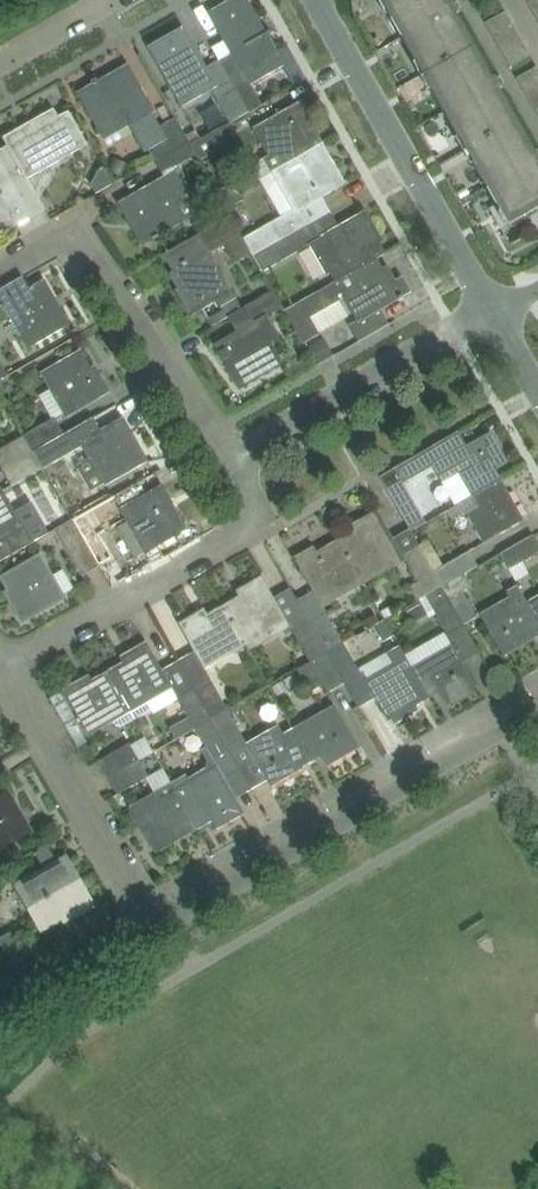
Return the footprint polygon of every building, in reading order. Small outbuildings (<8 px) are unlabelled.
[(219,60),(249,111),(260,105),(242,72),(276,53),(277,52),(277,51),(267,35),(271,32),(270,30),(260,36),(256,28),(262,25),(248,0),(231,0),(208,13),(231,54),(219,60)] [(448,0),(380,0),(423,75),(474,46),(456,14),(459,12),(452,1),(449,2),(448,0)] [(537,21),(537,0),(526,0),(537,21)] [(530,55),(505,11),(485,23),(486,24),(488,23),(506,56),(505,57),(510,67),(530,55)] [(183,27),(148,47),(159,68),(182,107),(211,90),(230,122),(249,111),(219,60),(207,67),(206,68),(183,27)] [(277,52),(276,53),(281,63),(283,66),(294,60),(286,46),(277,51),(277,52)] [(517,121),(514,117),(499,89),(501,88),(495,76),(492,77),(474,46),(423,75),(465,150),(517,121)] [(78,92),(77,92),(88,113),(102,136),(131,119),(148,149),(155,160),(188,141),(175,119),(160,128),(152,113),(155,112),(139,85),(127,64),(126,64),(128,67),(106,79),(105,79),(107,83),(101,87),(96,79),(91,81),(93,85),(78,93),(78,92)] [(536,67),(516,78),(517,79),(519,78),(537,111),(536,112),(537,116),(537,69),(536,67)] [(281,112),(260,124),(276,152),(264,159),(271,172),(273,171),(312,148),(307,138),(319,131),(302,101),(281,112)] [(15,189),(15,188),(32,217),(45,210),(28,179),(88,145),(69,111),(59,117),(54,109),(28,124),(29,126),(6,140),(4,137),(3,138),(7,146),(0,150),(0,161),(13,185),(15,189)] [(465,150),(508,225),(537,208),(537,153),(537,151),(534,152),(517,121),(465,150)] [(200,161),(229,144),(219,128),(191,145),(200,161)] [(196,154),(188,141),(155,160),(162,173),(173,167),(196,154)] [(280,216),(243,238),(251,251),(253,255),(307,224),(299,210),(320,198),(324,195),(345,184),(328,153),(324,154),(319,144),(312,148),(273,171),(279,182),(294,208),(280,216)] [(199,213),(189,196),(174,171),(164,177),(118,203),(129,223),(132,222),(144,243),(153,239),(153,240),(159,237),(158,235),(184,221),(199,213)] [(217,191),(222,200),(237,191),(232,183),(217,191)] [(13,185),(1,192),(0,191),(0,196),(17,226),(32,217),(15,188),(15,189),(13,185)] [(243,200),(237,191),(222,200),(227,209),(243,200)] [(281,261),(309,245),(326,275),(330,272),(335,281),(348,274),(376,259),(370,248),(383,241),(366,211),(326,234),(325,233),(324,233),(326,236),(317,241),(307,224),(253,255),(263,272),(281,261)] [(231,215),(164,254),(174,271),(169,273),(178,289),(183,297),(179,299),(189,317),(202,310),(217,301),(222,311),(208,319),(212,326),(229,316),(244,308),(234,291),(233,292),(210,253),(226,244),(242,235),(240,232),(231,215)] [(376,259),(348,274),(335,281),(285,310),(304,342),(319,334),(310,318),(339,301),(337,297),(342,294),(358,322),(350,327),(359,342),(384,327),(375,312),(398,299),(399,301),(404,298),(403,297),(411,292),(402,276),(396,280),(387,266),(382,269),(376,259)] [(29,348),(69,324),(60,308),(59,308),(43,282),(33,287),(33,286),(29,288),(23,277),(0,290),(0,298),(29,348)] [(238,332),(215,345),(219,352),(223,360),(224,360),(240,387),(282,363),(271,342),(278,338),(266,317),(283,307),(274,291),(244,308),(229,316),(238,332)] [(321,340),(307,348),(317,365),(330,357),(321,340)] [(94,376),(90,369),(80,351),(41,373),(66,417),(109,392),(98,374),(94,376)] [(64,433),(54,416),(24,434),(33,451),(64,433)] [(64,433),(33,451),(43,467),(83,445),(106,485),(148,461),(137,441),(134,443),(129,435),(132,433),(123,417),(100,430),(93,418),(64,434),(64,433)] [(416,456),(394,468),(403,484),(404,483),(421,473),(433,466),(436,472),(442,482),(459,472),(461,476),(472,496),(501,480),(495,469),(508,462),(491,432),(466,446),(458,431),(416,456)] [(2,469),(33,451),(24,434),(0,447),(0,466),(2,469)] [(11,485),(43,467),(33,451),(2,469),(11,485)] [(524,520),(501,480),(472,496),(460,503),(466,513),(484,543),(504,532),(524,520)] [(114,497),(145,552),(176,535),(177,536),(181,534),(180,533),(187,529),(162,486),(141,497),(134,485),(114,497)] [(33,543),(1,487),(0,487),(0,562),(33,543)] [(354,531),(339,539),(359,573),(362,578),(402,555),(406,561),(418,582),(409,587),(417,601),(418,600),(426,596),(442,586),(434,572),(419,545),(411,532),(409,529),(393,538),(389,531),(377,511),(358,521),(361,527),(354,531)] [(86,513),(73,520),(99,565),(112,557),(86,513)] [(73,520),(56,530),(82,574),(99,565),(73,520)] [(537,552),(537,544),(533,534),(500,553),(509,568),(537,552)] [(313,547),(294,558),(313,591),(297,601),(327,653),(343,643),(323,608),(320,602),(362,578),(359,573),(339,539),(316,553),(313,547)] [(464,574),(478,566),(470,551),(434,572),(442,586),(464,574)] [(40,555),(22,566),(1,578),(13,599),(10,601),(22,623),(65,598),(40,555)] [(464,574),(442,586),(448,597),(463,624),(477,616),(462,590),(470,585),(464,574)] [(296,670),(297,670),(327,653),(297,601),(290,588),(273,598),(262,576),(243,588),(246,593),(224,606),(249,650),(265,641),(261,635),(286,621),(310,662),(296,670)] [(492,635),(504,656),(534,638),(534,637),(537,635),(537,619),(528,602),(528,603),(518,585),(507,591),(510,596),(480,614),(492,635)] [(452,646),(413,668),(430,697),(439,692),(445,703),(448,702),(452,706),(474,693),(472,688),(476,686),(462,662),(479,652),(463,624),(448,597),(442,586),(426,596),(436,613),(445,630),(447,633),(446,634),(452,646)] [(537,619),(537,596),(528,602),(537,619)] [(402,609),(410,624),(427,614),(418,600),(417,601),(402,609)] [(193,687),(211,719),(228,709),(204,668),(231,653),(228,648),(242,640),(249,651),(249,650),(224,606),(201,618),(198,613),(179,624),(195,651),(178,661),(193,687)] [(394,635),(385,619),(375,625),(384,641),(394,635)] [(130,659),(107,672),(127,706),(133,717),(148,709),(145,702),(172,687),(146,642),(127,653),(130,659)] [(343,643),(327,653),(344,683),(358,707),(375,698),(388,721),(392,719),(395,723),(417,711),(415,705),(430,697),(413,668),(400,645),(389,652),(395,663),(367,678),(363,672),(360,673),(343,643)] [(327,653),(297,670),(310,693),(323,685),(328,693),(344,683),(327,653)] [(83,679),(62,691),(88,735),(111,722),(113,726),(117,727),(133,717),(127,706),(107,672),(86,685),(83,679)] [(176,739),(195,728),(211,719),(193,687),(177,697),(188,717),(170,728),(176,739)] [(334,706),(304,723),(305,725),(295,731),(311,760),(321,754),(327,765),(358,748),(334,706)] [(247,744),(228,709),(211,719),(240,769),(256,760),(268,780),(271,786),(302,768),(301,766),(311,760),(295,731),(284,737),(278,726),(247,744)] [(192,783),(176,792),(178,796),(197,829),(212,820),(217,829),(243,814),(235,799),(223,778),(240,769),(227,748),(211,719),(195,728),(206,747),(217,768),(192,783)] [(139,761),(129,744),(98,761),(108,778),(139,761)] [(139,761),(108,778),(117,794),(138,782),(148,777),(146,774),(139,761)] [(197,829),(178,796),(176,792),(171,784),(130,808),(156,853),(197,829)] [(9,844),(29,832),(6,792),(0,795),(0,849),(9,844)] [(30,909),(40,927),(42,929),(63,917),(60,913),(69,908),(74,915),(92,905),(66,859),(58,863),(48,846),(35,853),(45,871),(18,887),(30,909)] [(3,948),(15,968),(27,961),(16,941),(11,931),(0,937),(0,942),(3,948)]
